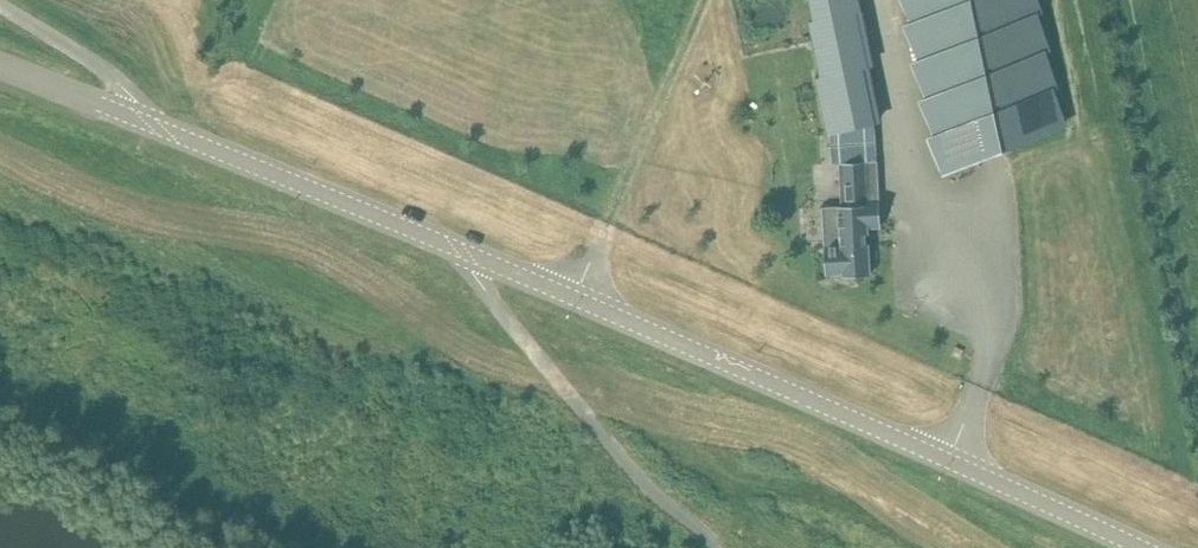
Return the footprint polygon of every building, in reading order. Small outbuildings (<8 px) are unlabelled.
[(813,21),(809,21),(820,76),(815,78),(827,134),(881,122),(869,67),(874,66),(861,0),(809,0),(813,21)] [(944,176),(1060,129),(1034,0),(907,0),(944,176)] [(833,214),(836,283),(881,283),(879,236),(891,236),(891,216),(878,216),(875,170),(850,171),(851,214),(833,214)]
